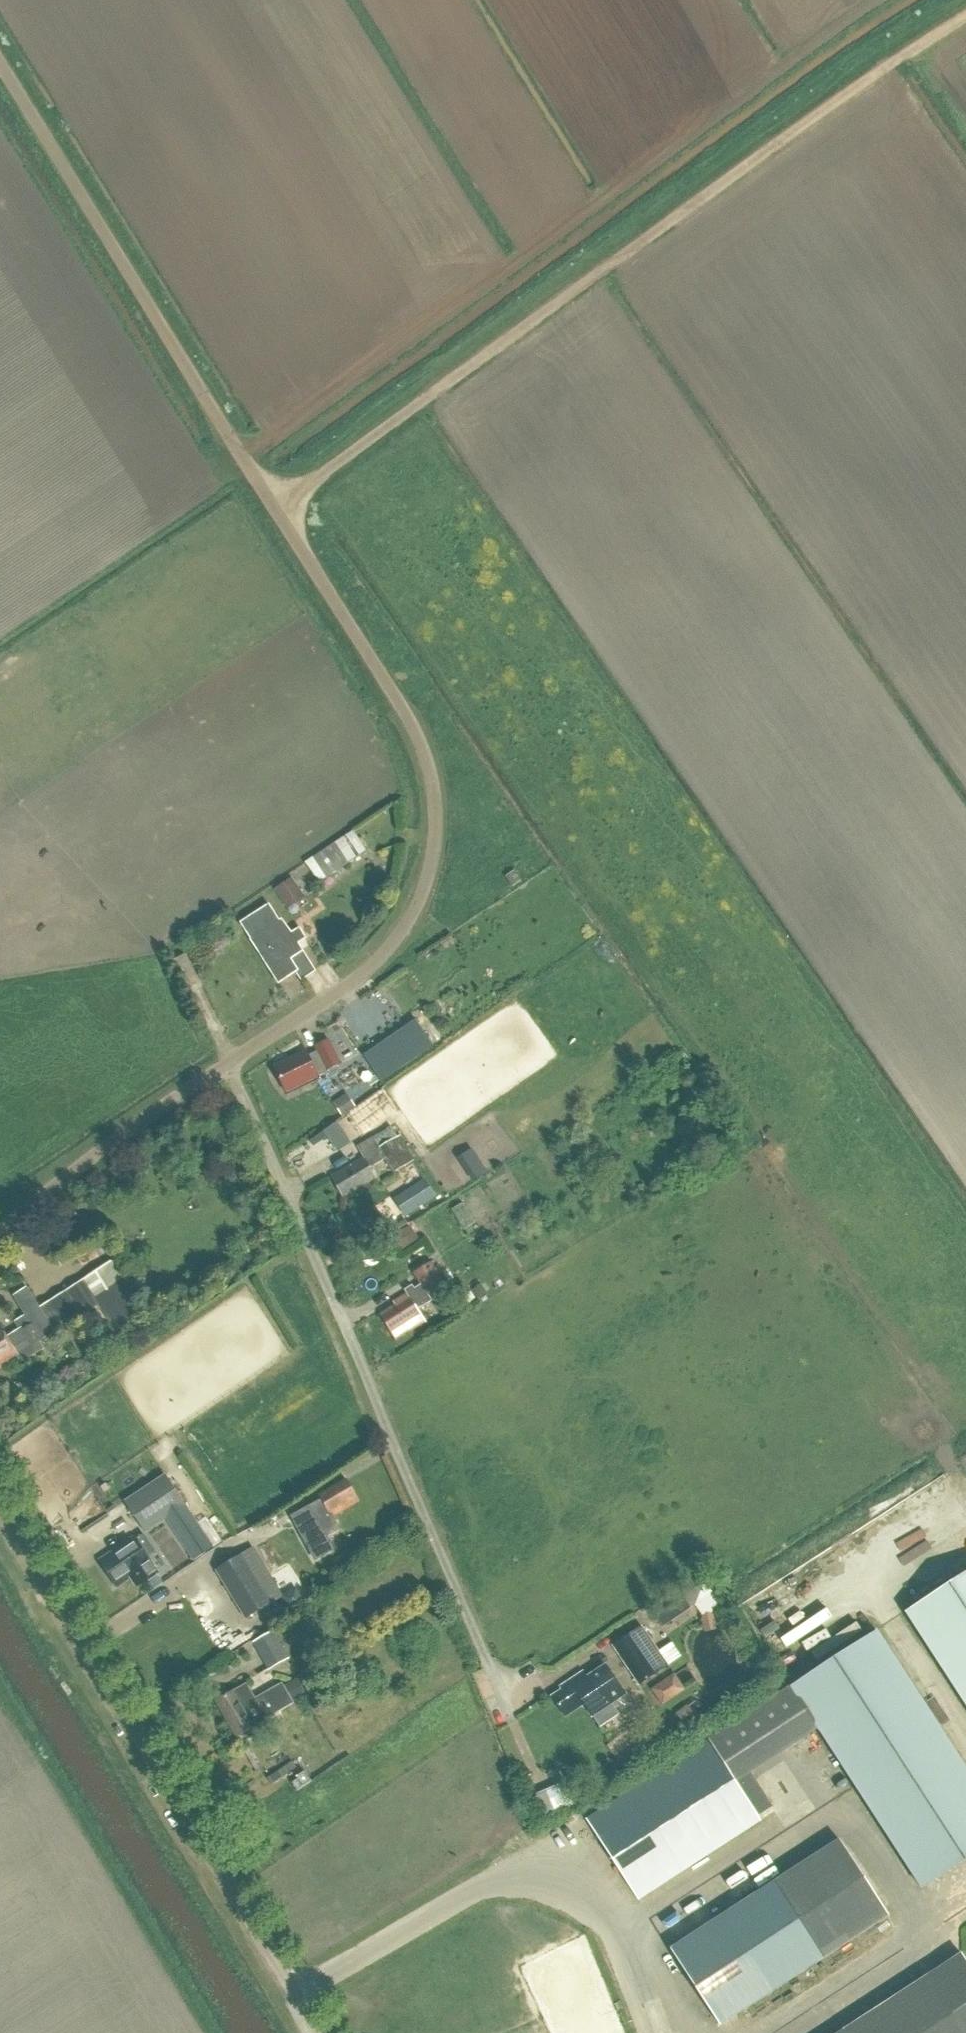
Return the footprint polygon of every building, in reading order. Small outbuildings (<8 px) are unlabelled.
[(319,881),(367,850),(353,830),(306,861),(319,881)] [(292,879),(276,890),(287,907),(303,895),(292,879)] [(280,921),(270,904),(243,922),(253,939),(252,939),(279,983),(297,971),(302,979),(315,971),(297,943),(305,938),(299,930),(292,934),(282,920),(280,921)] [(434,1045),(417,1020),(407,1027),(365,1056),(380,1081),(434,1045)] [(340,1064),(329,1040),(315,1047),(318,1051),(309,1055),(307,1052),(274,1067),(286,1093),(328,1073),(327,1071),(340,1064)] [(345,1098),(334,1105),(341,1116),(352,1109),(345,1098)] [(336,1124),(324,1131),(338,1151),(349,1143),(336,1124)] [(475,1180),(490,1170),(473,1146),(458,1157),(475,1180)] [(364,1157),(332,1176),(344,1197),(376,1178),(370,1167),(364,1157)] [(405,1194),(396,1200),(406,1217),(416,1211),(436,1197),(425,1181),(405,1194)] [(463,1228),(473,1222),(463,1202),(453,1207),(463,1228)] [(393,1237),(403,1250),(419,1239),(409,1225),(393,1237)] [(398,1307),(382,1316),(396,1340),(426,1322),(418,1309),(432,1300),(428,1294),(445,1283),(433,1264),(415,1275),(423,1286),(395,1303),(398,1307)] [(15,1295),(26,1314),(32,1324),(42,1341),(54,1333),(98,1306),(115,1332),(144,1313),(122,1278),(93,1297),(81,1280),(40,1305),(29,1287),(15,1295)] [(42,1341),(32,1324),(23,1329),(22,1327),(7,1336),(1,1326),(0,1327),(0,1366),(17,1356),(21,1364),(44,1350),(40,1343),(42,1341)] [(145,1532),(168,1517),(185,1505),(169,1480),(128,1507),(145,1532)] [(308,1509),(294,1517),(301,1530),(316,1557),(331,1548),(324,1535),(337,1527),(331,1517),(359,1501),(347,1480),(320,1495),(323,1501),(308,1509)] [(214,1548),(185,1505),(168,1517),(197,1559),(214,1548)] [(135,1537),(99,1560),(117,1587),(135,1576),(140,1583),(159,1571),(154,1564),(151,1559),(158,1554),(145,1534),(137,1540),(135,1537)] [(242,1556),(219,1569),(247,1616),(269,1603),(281,1596),(253,1549),(242,1556)] [(910,1607),(965,1701),(965,1573),(910,1607)] [(707,1580),(686,1591),(699,1616),(720,1605),(707,1580)] [(296,1587),(282,1596),(290,1610),(305,1601),(296,1587)] [(785,1635),(816,1627),(810,1606),(779,1615),(785,1635)] [(630,1614),(618,1624),(626,1634),(639,1624),(630,1614)] [(857,1620),(812,1651),(823,1666),(867,1635),(857,1620)] [(631,1633),(613,1645),(640,1685),(659,1673),(681,1657),(672,1644),(659,1653),(641,1626),(631,1633)] [(270,1669),(290,1658),(274,1630),(254,1641),(270,1669)] [(750,1672),(760,1665),(753,1653),(742,1660),(750,1672)] [(625,1694),(607,1668),(589,1680),(583,1672),(559,1688),(562,1692),(552,1698),(565,1716),(584,1703),(592,1716),(612,1703),(625,1694)] [(663,1704),(686,1688),(673,1669),(650,1685),(663,1704)] [(284,1687),(294,1704),(306,1696),(297,1680),(284,1687)] [(255,1698),(247,1684),(218,1701),(238,1735),(267,1719),(294,1704),(284,1687),(282,1683),(255,1698)] [(612,1703),(592,1716),(600,1727),(620,1715),(612,1703)] [(689,1705),(675,1714),(684,1727),(697,1717),(689,1705)] [(709,1740),(586,1819),(639,1900),(761,1820),(759,1818),(735,1781),(709,1740)] [(751,1771),(735,1781),(759,1818),(775,1808),(751,1771)] [(297,1791),(312,1782),(305,1772),(296,1777),(298,1780),(292,1783),(297,1791)] [(537,1789),(542,1813),(577,1805),(572,1781),(537,1789)] [(720,2025),(888,1915),(839,1840),(671,1950),(720,2025)] [(831,2032),(965,2032),(965,1960),(831,2032)]
